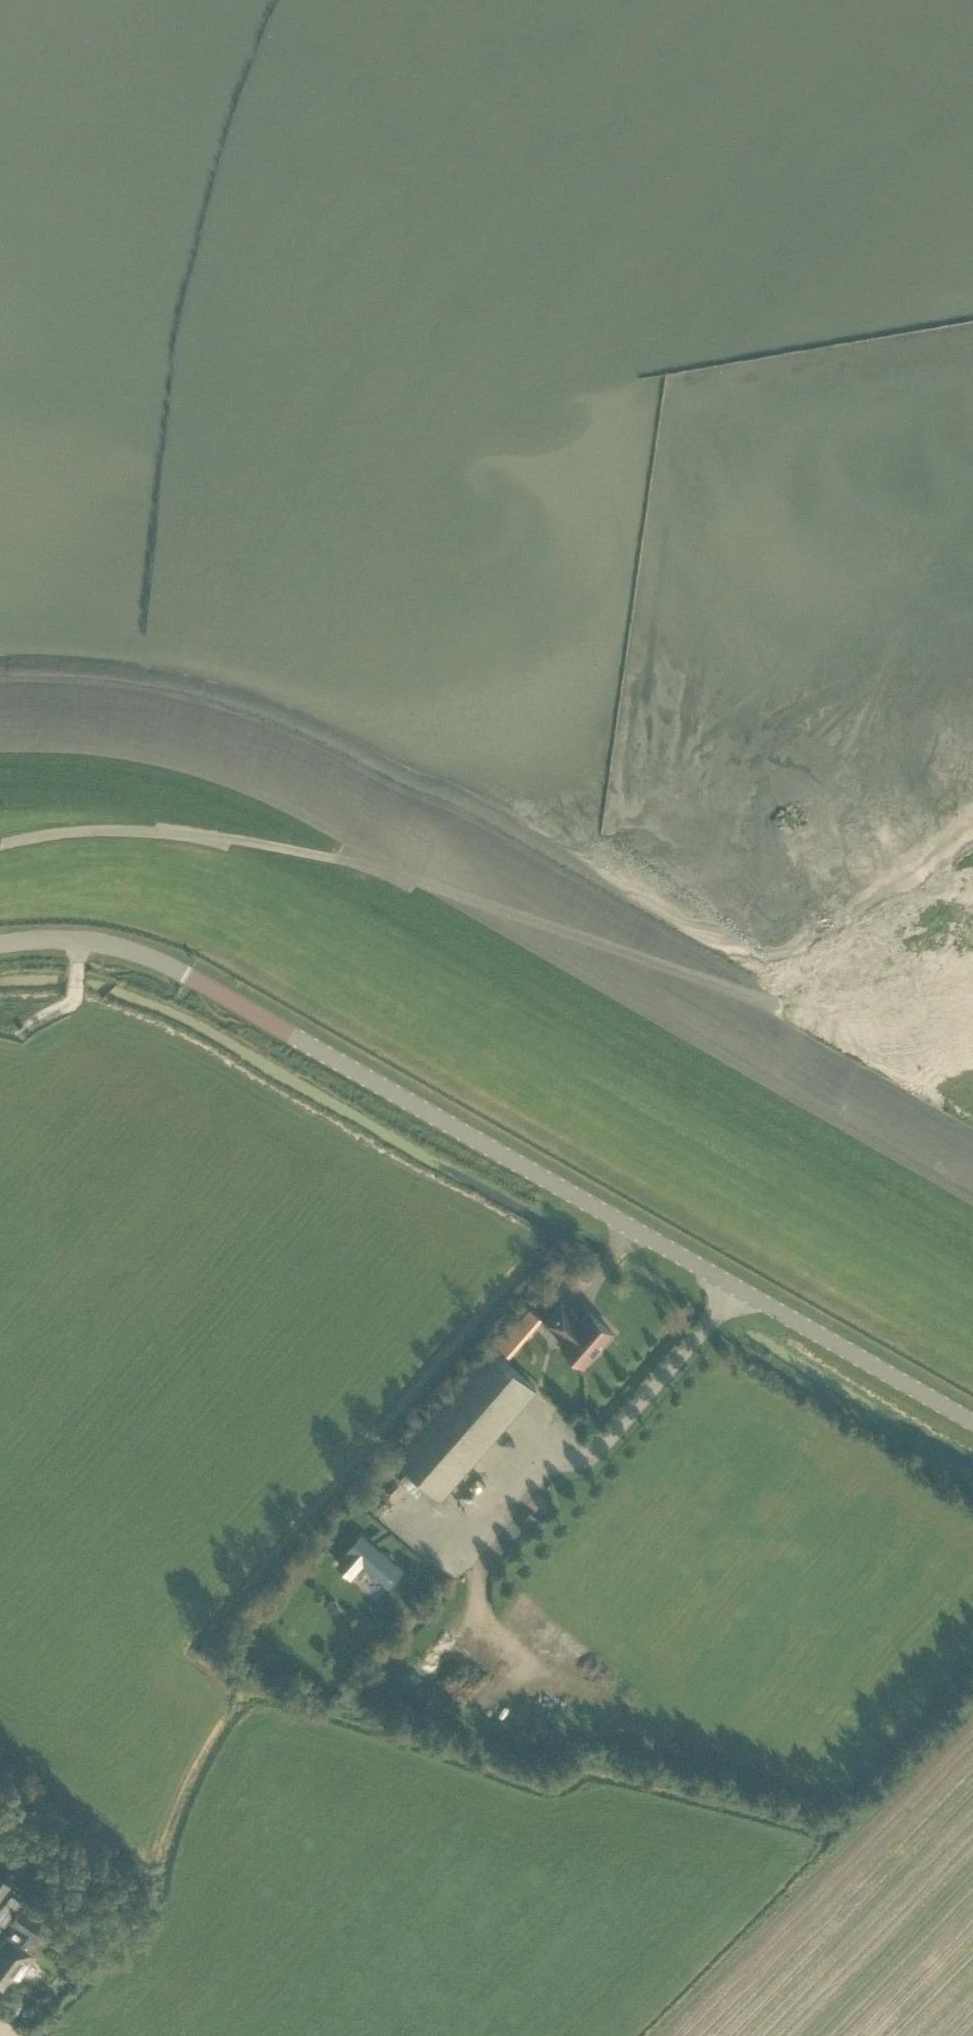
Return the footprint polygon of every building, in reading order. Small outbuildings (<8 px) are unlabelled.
[(582,1320),(562,1303),(545,1322),(565,1339),(560,1344),(584,1365),(613,1332),(589,1311),(582,1320)] [(512,1329),(523,1341),(547,1318),(535,1306),(512,1329)] [(508,1356),(517,1345),(505,1335),(496,1345),(508,1356)] [(396,1455),(441,1495),(536,1387),(490,1347),(396,1455)] [(356,1567),(362,1560),(387,1581),(398,1567),(361,1537),(344,1557),(356,1567)] [(12,1885),(0,1877),(0,1901),(12,1885)] [(25,1931),(29,1934),(21,1945),(8,1935),(0,1945),(0,1985),(3,1988),(13,1976),(18,1979),(35,1956),(33,1955),(43,1943),(53,1928),(43,1921),(22,1907),(12,1921),(25,1931)]
